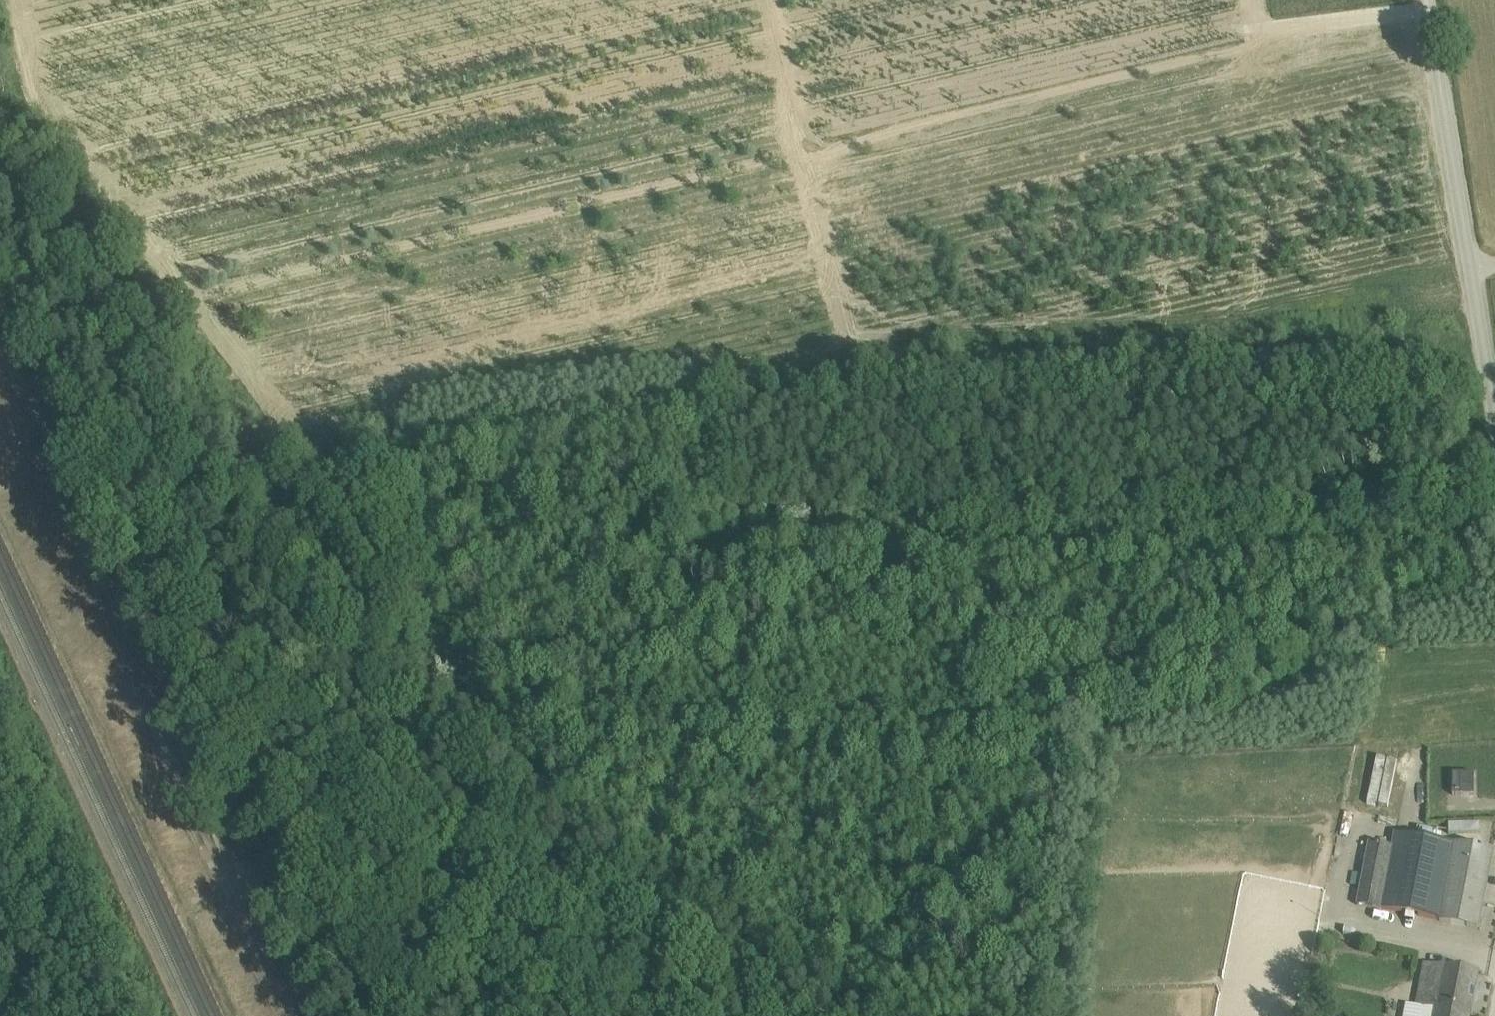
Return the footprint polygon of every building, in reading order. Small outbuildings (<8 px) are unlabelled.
[(1369,798),(1375,800),(1381,780),(1392,783),(1398,761),(1380,756),(1369,798)] [(1453,795),(1474,795),(1475,773),(1453,773),(1453,795)] [(1479,928),(1494,850),(1394,831),(1391,846),(1393,847),(1381,909),(1479,928)] [(1478,974),(1459,970),(1445,968),(1424,965),(1417,1006),(1422,1006),(1421,1015),(1470,1015),(1478,974)]
